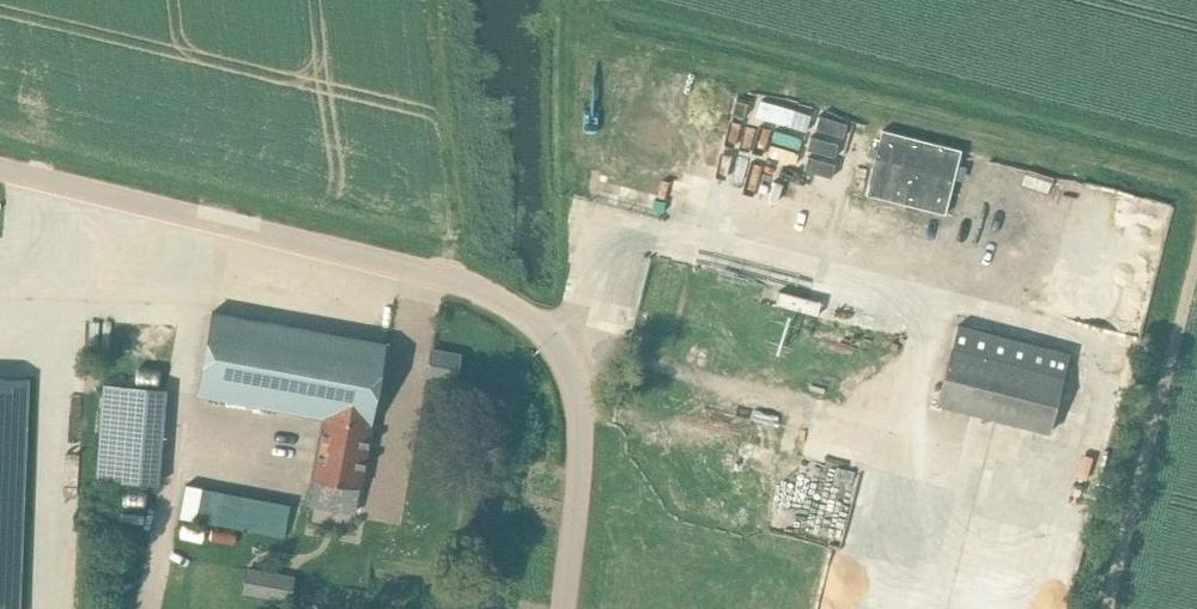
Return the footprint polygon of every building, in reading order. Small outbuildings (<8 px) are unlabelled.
[(776,297),(774,305),(803,313),(804,308),(806,304),(807,299),(778,291),(776,297)] [(804,308),(803,313),(816,316),(820,302),(807,299),(806,304),(804,308)] [(354,514),(386,344),(212,311),(196,394),(325,419),(308,505),(354,514)] [(1049,432),(1066,362),(1050,358),(1053,349),(958,325),(938,405),(1049,432)] [(456,378),(460,356),(431,351),(428,374),(456,378)] [(28,378),(0,377),(0,608),(19,608),(28,378)] [(160,485),(166,389),(103,385),(96,481),(160,485)] [(285,538),(291,504),(186,483),(179,517),(285,538)] [(293,581),(246,572),(242,591),(289,601),(293,581)]
